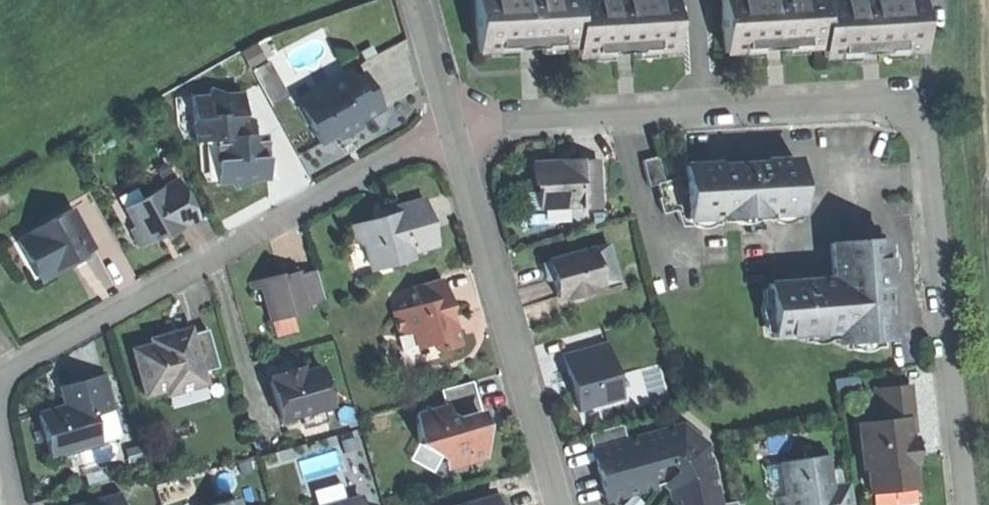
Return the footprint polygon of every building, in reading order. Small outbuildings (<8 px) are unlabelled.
[(481,52),(501,51),(501,47),(517,46),(520,52),(527,52),(527,45),(545,45),(563,44),(563,48),(581,47),(581,57),(598,56),(598,50),(614,49),(634,49),(634,54),(640,54),(643,49),(658,48),(658,53),(678,52),(676,0),(478,0),(481,52)] [(729,53),(749,52),(748,48),(762,48),(767,52),(775,52),(775,46),(792,45),(792,51),(800,50),(799,45),(810,45),(810,50),(826,49),(827,58),(845,57),(845,52),(862,51),(880,50),(880,56),(888,55),(891,50),(905,49),(905,54),(925,53),(922,0),(859,0),(824,2),(824,0),(726,0),(729,53)] [(271,103),(286,96),(264,44),(248,51),(271,103)] [(312,124),(323,144),(348,130),(351,134),(358,130),(365,127),(363,122),(387,109),(367,71),(358,76),(354,69),(328,83),(331,90),(311,100),(321,119),(312,124)] [(299,99),(302,105),(311,100),(331,90),(328,83),(299,99)] [(193,96),(196,141),(217,140),(220,183),(237,182),(240,187),(249,181),(270,180),(269,166),(268,151),(263,152),(261,135),(247,136),(246,113),(244,92),(225,94),(214,89),(212,95),(193,96)] [(302,105),(312,124),(321,119),(311,100),(302,105)] [(680,212),(687,227),(695,227),(694,219),(721,218),(721,223),(772,220),(772,215),(802,213),(799,161),(768,162),(768,166),(742,167),(719,169),(718,165),(684,167),(684,176),(666,179),(661,158),(646,161),(652,188),(661,186),(666,214),(680,212)] [(670,175),(679,173),(676,159),(666,161),(670,175)] [(571,162),(542,164),(543,184),(548,184),(549,206),(588,204),(588,207),(607,206),(604,160),(571,162)] [(132,230),(141,247),(169,232),(171,236),(185,228),(199,221),(177,179),(126,206),(137,227),(132,230)] [(377,218),(355,224),(360,243),(362,250),(369,248),(375,270),(414,260),(412,251),(439,244),(427,200),(398,208),(390,203),(386,210),(386,226),(377,218)] [(74,210),(18,241),(30,262),(45,254),(54,270),(56,274),(69,266),(78,262),(76,260),(96,249),(74,210)] [(376,213),(377,218),(386,226),(386,210),(381,211),(376,213)] [(834,281),(768,287),(773,339),(838,334),(839,343),(889,338),(885,287),(891,286),(887,240),(855,243),(831,245),(834,281)] [(359,274),(375,270),(369,248),(362,250),(360,243),(351,245),(359,274)] [(617,248),(601,252),(610,287),(626,283),(617,248)] [(601,252),(556,263),(560,281),(565,298),(573,296),(574,302),(597,296),(596,291),(610,287),(601,252)] [(39,278),(54,270),(45,254),(30,262),(39,278)] [(283,274),(264,279),(274,320),(297,314),(312,311),(311,304),(326,300),(319,271),(302,275),(301,270),(283,274)] [(446,278),(417,286),(421,303),(395,310),(401,334),(412,331),(417,350),(438,344),(440,352),(462,346),(455,319),(449,321),(445,307),(451,305),(453,305),(446,278)] [(453,313),(451,305),(445,307),(449,321),(455,319),(453,313)] [(301,329),(297,314),(274,320),(278,335),(301,329)] [(180,331),(173,333),(175,339),(193,334),(192,328),(180,331)] [(137,350),(148,393),(168,388),(169,393),(205,384),(202,371),(219,367),(209,330),(193,334),(175,339),(173,333),(153,339),(154,345),(137,350)] [(442,359),(440,352),(438,344),(417,350),(412,331),(401,334),(409,367),(442,359)] [(582,410),(626,398),(611,344),(567,356),(575,385),(582,410)] [(297,369),(290,370),(292,377),(306,373),(304,367),(297,369)] [(290,370),(271,376),(283,419),(303,414),(327,407),(333,406),(323,368),(306,373),(292,377),(290,370)] [(52,455),(101,441),(94,415),(116,409),(107,374),(71,384),(76,404),(47,412),(40,414),(47,436),(52,455)] [(475,382),(443,391),(448,406),(421,413),(420,443),(447,460),(470,454),(473,463),(487,459),(487,424),(479,427),(477,421),(476,415),(484,413),(475,382)] [(42,392),(47,412),(76,404),(71,384),(42,392)] [(876,492),(921,488),(919,463),(921,463),(919,438),(916,438),(915,434),(915,431),(920,430),(916,387),(881,390),(883,414),(891,413),(892,423),(864,425),(868,471),(874,470),(876,492)] [(331,422),(327,407),(303,414),(307,429),(331,422)] [(123,435),(116,409),(94,415),(101,441),(123,435)] [(592,434),(601,472),(608,501),(665,487),(673,492),(676,504),(723,504),(708,447),(682,429),(629,442),(625,426),(592,434)] [(134,448),(138,461),(148,458),(144,445),(134,448)] [(786,466),(792,499),(782,500),(783,504),(856,504),(853,487),(836,490),(829,452),(810,455),(811,462),(786,466)] [(450,469),(473,463),(470,454),(447,460),(450,469)] [(775,502),(782,500),(792,499),(786,466),(769,469),(775,502)] [(921,488),(876,492),(877,504),(923,504),(921,488)] [(82,504),(122,504),(119,495),(82,504)] [(497,497),(468,504),(499,504),(497,497)]
